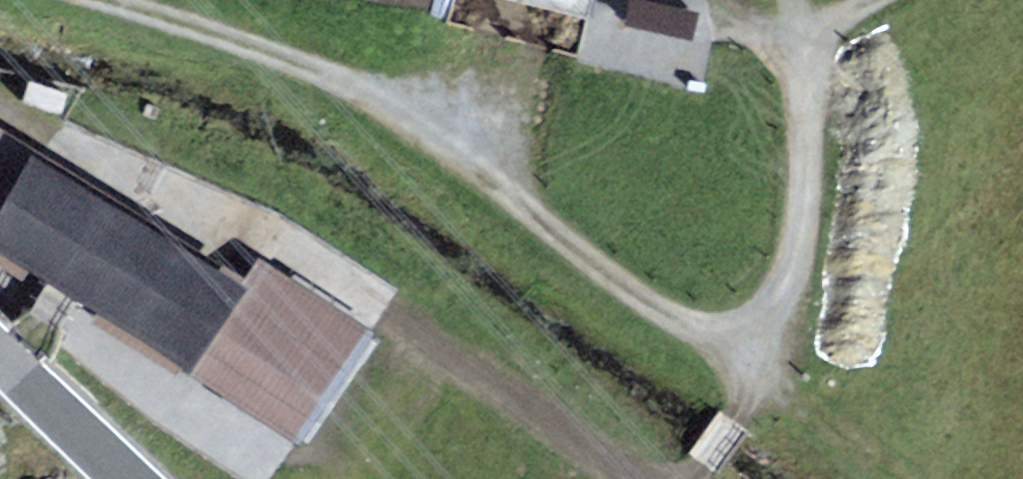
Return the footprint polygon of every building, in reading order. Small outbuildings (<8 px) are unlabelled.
[(34,155),(38,148),(0,126),(0,214),(34,155)] [(0,214),(0,252),(28,271),(189,374),(249,287),(242,283),(34,155),(0,214)] [(22,280),(28,271),(0,252),(0,266),(22,280)] [(300,447),(376,332),(260,257),(242,283),(249,287),(189,374),(300,447)]
